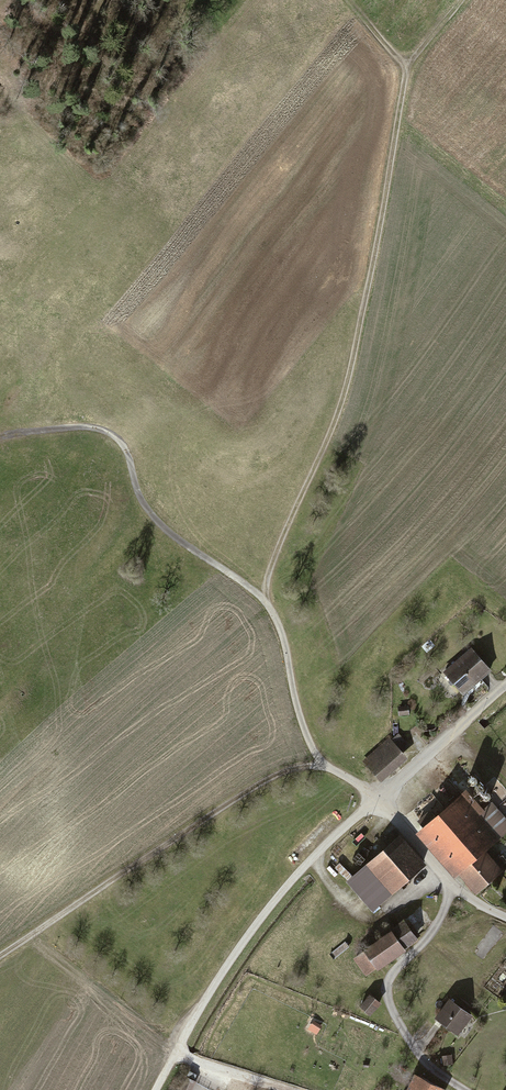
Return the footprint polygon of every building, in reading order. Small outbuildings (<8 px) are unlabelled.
[(470,650),(434,681),(442,690),(449,684),(461,699),(491,674),(470,650)] [(406,708),(396,709),(397,718),(407,717),(406,708)] [(389,740),(361,762),(379,784),(406,761),(401,754),(409,748),(399,736),(391,742),(389,740)] [(416,834),(475,899),(505,870),(505,861),(502,856),(495,863),(485,853),(505,833),(505,820),(491,804),(482,813),(463,792),(416,834)] [(399,837),(345,883),(371,913),(425,867),(399,837)] [(420,914),(391,933),(405,953),(417,944),(429,927),(420,914)] [(391,933),(351,961),(366,981),(405,953),(391,933)] [(369,996),(358,1009),(370,1020),(381,1006),(369,996)] [(448,1000),(433,1020),(456,1038),(471,1018),(448,1000)] [(412,1076),(405,1089),(442,1089),(412,1076)] [(185,1079),(180,1089),(192,1089),(195,1084),(185,1079)]
